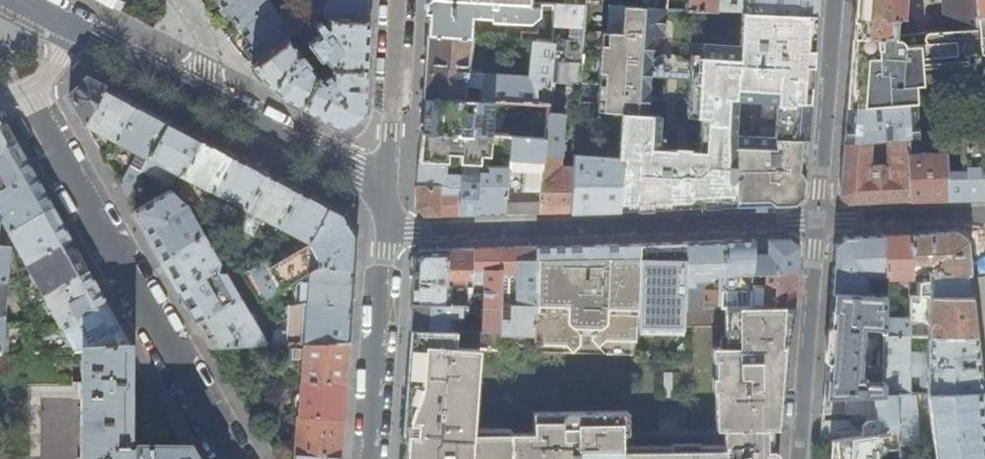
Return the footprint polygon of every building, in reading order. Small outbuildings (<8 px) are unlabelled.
[(226,12),(239,29),(243,26),(273,5),(269,0),(217,0),(226,12)] [(305,25),(316,17),(327,18),(367,19),(368,0),(295,0),(305,25)] [(525,2),(497,0),(428,0),(427,13),(426,32),(467,36),(468,14),(486,15),(487,18),(530,20),(536,16),(544,17),(544,29),(553,29),(555,3),(525,2)] [(686,8),(745,11),(817,14),(819,0),(686,0),(686,8)] [(905,0),(854,0),(854,2),(851,36),(919,32),(918,22),(903,23),(905,0)] [(974,0),(943,0),(945,31),(977,29),(976,19),(974,0)] [(976,19),(984,18),(984,0),(974,0),(976,19)] [(584,5),(555,3),(553,29),(552,43),(549,84),(547,104),(558,104),(559,82),(579,84),(584,5)] [(273,5),(243,26),(246,30),(241,34),(246,41),(241,45),(243,48),(254,62),(288,37),(293,33),(273,5)] [(741,102),(780,105),(778,139),(804,140),(807,140),(809,119),(813,66),(815,41),(817,14),(745,11),(743,46),(692,43),(686,117),(700,119),(697,151),(654,148),(657,113),(646,112),(652,39),(662,39),(664,9),(624,6),(622,33),(610,32),(604,109),(626,110),(625,118),(624,118),(623,130),(625,130),(623,159),(620,209),(631,209),(667,208),(714,206),(737,206),(737,180),(736,138),(738,138),(741,102)] [(364,88),(367,19),(327,18),(327,28),(307,43),(320,60),(324,58),(332,68),(332,78),(333,81),(328,84),(327,81),(317,76),(303,56),(301,55),(288,37),(254,62),(252,64),(259,73),(263,79),(282,95),(341,126),(362,113),(364,88)] [(846,106),(915,103),(914,85),(922,84),(922,70),(968,66),(968,64),(980,63),(980,54),(984,54),(984,18),(976,19),(977,29),(945,31),(919,32),(851,36),(850,49),(847,87),(846,106)] [(467,36),(426,32),(424,63),(422,96),(494,100),(536,103),(535,87),(539,87),(539,86),(545,86),(545,84),(549,84),(552,43),(530,41),(527,75),(466,71),(468,43),(476,44),(476,37),(467,36)] [(85,122),(104,87),(96,82),(87,77),(69,95),(76,107),(85,122)] [(121,95),(104,87),(85,122),(87,126),(116,141),(137,103),(121,95)] [(494,100),(422,96),(421,114),(420,130),(493,135),(494,100)] [(150,111),(137,103),(116,141),(149,158),(168,120),(150,111)] [(845,115),(845,125),(917,124),(915,103),(846,106),(845,115)] [(544,139),(539,212),(557,211),(571,211),(574,165),(559,166),(562,113),(547,112),(544,139)] [(182,127),(168,120),(149,158),(180,175),(201,137),(182,127)] [(917,124),(845,125),(844,133),(843,144),(909,139),(918,138),(917,124)] [(13,149),(6,135),(0,125),(0,157),(13,149)] [(493,135),(420,130),(419,145),(419,162),(446,164),(462,165),(480,166),(509,168),(511,136),(493,135)] [(983,198),(981,134),(959,135),(959,168),(945,169),(945,199),(962,198),(983,198)] [(511,136),(509,168),(510,168),(505,213),(520,212),(539,212),(544,139),(511,136)] [(944,137),(944,152),(949,152),(949,144),(956,144),(955,136),(944,137)] [(207,140),(201,137),(180,175),(172,190),(186,202),(186,203),(202,211),(212,192),(233,154),(215,144),(207,140)] [(737,180),(737,206),(765,205),(792,204),(803,195),(804,177),(801,172),(802,164),(804,140),(778,139),(738,138),(736,138),(737,180)] [(945,199),(945,169),(944,152),(910,153),(909,139),(843,144),(841,170),(839,194),(847,202),(874,201),(922,200),(945,199)] [(106,148),(111,151),(114,146),(109,143),(106,148)] [(0,157),(0,199),(32,180),(22,163),(13,149),(0,157)] [(246,161),(233,154),(212,192),(244,209),(265,171),(246,161)] [(574,155),(574,165),(571,211),(589,210),(620,209),(623,159),(574,155)] [(462,175),(445,174),(446,164),(419,162),(418,173),(417,185),(461,188),(462,175)] [(121,185),(128,198),(142,171),(131,165),(121,185)] [(462,175),(461,188),(460,214),(470,214),(477,213),(480,166),(462,165),(462,175)] [(509,168),(480,166),(477,213),(495,213),(505,213),(510,168),(509,168)] [(279,178),(265,171),(244,209),(276,225),(297,188),(279,178)] [(0,199),(0,217),(2,221),(11,237),(50,212),(40,195),(32,180),(0,199)] [(461,188),(417,185),(416,207),(424,215),(441,215),(460,214),(461,188)] [(312,195),(297,188),(276,225),(309,243),(329,204),(312,195)] [(144,226),(186,202),(172,190),(171,189),(135,210),(139,217),(144,226)] [(204,233),(186,203),(186,202),(144,226),(152,239),(162,257),(204,233)] [(337,208),(329,204),(309,243),(267,265),(264,259),(252,266),(267,294),(271,292),(311,271),(322,265),(354,267),(355,252),(356,234),(343,212),(337,208)] [(50,212),(11,237),(28,267),(68,244),(58,226),(50,212)] [(910,234),(910,272),(916,272),(929,272),(970,273),(968,255),(967,247),(966,239),(957,232),(946,233),(936,233),(910,234)] [(215,253),(204,233),(162,257),(169,270),(180,288),(220,265),(223,256),(215,253)] [(895,235),(885,235),(884,275),(884,293),(884,299),(895,299),(894,284),(893,284),(893,275),(910,274),(910,272),(910,234),(895,235)] [(832,291),(868,293),(868,275),(884,275),(885,235),(873,235),(860,236),(844,237),(835,244),(833,274),(832,291)] [(760,239),(755,239),(753,271),(766,271),(797,270),(799,245),(790,238),(775,239),(769,239),(769,252),(757,252),(760,239)] [(738,240),(723,240),(721,273),(720,294),(719,306),(727,306),(751,306),(753,279),(753,271),(755,239),(738,240)] [(703,241),(686,242),(684,306),(719,306),(720,294),(700,294),(701,282),(696,283),(697,278),(708,278),(708,274),(721,273),(723,240),(710,241),(703,241)] [(663,242),(641,243),(638,324),(683,325),(684,306),(686,242),(663,242)] [(535,333),(534,346),(566,347),(573,354),(580,347),(580,335),(591,335),(592,341),(599,348),(606,342),(638,342),(638,324),(641,243),(633,243),(621,243),(587,244),(553,246),(537,246),(535,333)] [(68,244),(28,267),(46,299),(86,276),(76,259),(68,244)] [(499,332),(535,333),(537,246),(520,247),(502,247),(501,271),(516,272),(515,302),(500,302),(500,306),(499,332)] [(7,285),(10,250),(10,248),(0,247),(0,284),(7,285)] [(485,248),(473,248),(473,269),(485,270),(484,306),(500,306),(500,302),(501,271),(502,247),(485,248)] [(463,248),(447,249),(446,285),(451,285),(473,287),(473,269),(473,248),(463,248)] [(412,284),(413,284),(446,285),(447,249),(436,249),(421,250),(413,257),(413,266),(412,284)] [(218,271),(220,265),(180,288),(187,300),(198,319),(239,295),(225,271),(218,271)] [(352,286),(354,267),(322,265),(311,271),(310,290),(302,290),(301,291),(296,292),(297,300),(309,299),(351,303),(352,286)] [(794,306),(797,270),(766,271),(765,284),(758,283),(758,280),(753,279),(751,306),(768,306),(794,306)] [(910,288),(910,295),(929,295),(972,295),(971,284),(970,273),(929,272),(929,279),(910,282),(910,288)] [(86,276),(46,299),(64,331),(104,307),(95,291),(86,276)] [(451,285),(446,285),(413,284),(413,285),(413,293),(412,304),(452,305),(451,285)] [(868,293),(832,291),(830,306),(827,357),(824,395),(863,394),(873,394),(883,394),(883,393),(884,335),(884,317),(884,299),(884,293),(868,293)] [(267,344),(239,295),(198,319),(205,332),(213,346),(267,344)] [(974,317),(972,295),(929,295),(929,336),(976,336),(974,317)] [(309,299),(297,300),(290,301),(288,332),(279,332),(279,343),(302,342),(348,341),(350,322),(351,303),(309,299)] [(904,317),(884,317),(884,335),(908,335),(910,335),(910,300),(904,300),(904,317)] [(484,306),(452,305),(412,304),(411,314),(410,329),(464,331),(464,315),(462,315),(462,310),(468,310),(482,313),(482,325),(466,324),(466,331),(499,332),(500,306),(484,306)] [(779,456),(778,452),(776,449),(768,449),(767,443),(767,426),(780,426),(782,393),(784,368),(787,333),(788,321),(769,321),(768,306),(751,306),(727,306),(727,345),(717,345),(718,428),(725,429),(725,443),(622,443),(622,431),(627,429),(628,410),(532,410),(532,430),(488,429),(488,425),(472,424),(478,348),(499,348),(499,332),(466,331),(464,331),(410,329),(408,349),(405,391),(403,429),(401,458),(779,458),(779,456)] [(104,307),(64,331),(76,352),(81,352),(129,350),(113,323),(104,307)] [(908,335),(884,335),(883,393),(893,392),(910,392),(908,335)] [(929,336),(923,336),(927,392),(929,391),(982,390),(979,362),(976,336),(929,336)] [(302,342),(302,348),(292,347),(291,356),(301,357),(295,458),(340,458),(344,399),(346,370),(348,341),(302,342)] [(81,352),(81,384),(72,384),(71,398),(81,398),(81,458),(191,458),(188,454),(135,455),(135,456),(127,456),(128,428),(129,373),(129,350),(81,352)] [(929,391),(936,458),(984,458),(984,425),(982,390),(929,391)] [(830,438),(897,428),(893,392),(883,393),(883,394),(873,394),(875,419),(867,419),(853,420),(822,421),(821,439),(830,438)] [(910,392),(893,392),(897,428),(899,445),(920,445),(918,429),(922,428),(921,423),(917,423),(914,392),(910,392)] [(823,412),(853,412),(864,412),(863,394),(824,395),(823,412)] [(869,450),(899,447),(899,445),(897,428),(830,438),(829,458),(870,458),(869,450)]
